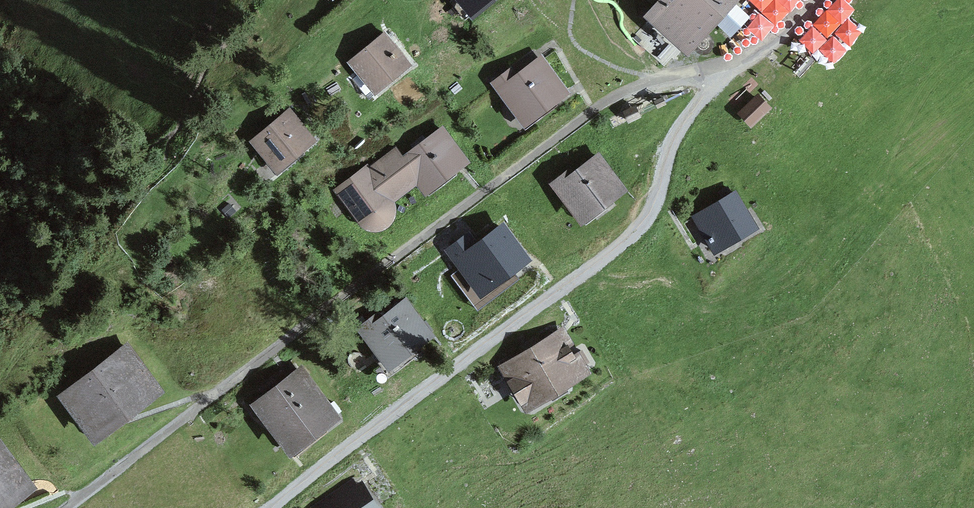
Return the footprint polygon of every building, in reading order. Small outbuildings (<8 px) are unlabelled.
[(687,51),(733,0),(651,0),(642,10),(687,51)] [(384,36),(353,61),(376,89),(406,64),(384,36)] [(514,68),(496,81),(525,122),(565,93),(541,59),(519,75),(514,68)] [(757,97),(741,112),(753,124),(769,108),(757,97)] [(288,113),(255,142),(277,168),(311,139),(288,113)] [(426,191),(465,161),(443,129),(402,160),(396,151),(339,193),(355,218),(366,227),(380,227),(391,218),(396,206),(391,197),(418,180),(426,191)] [(583,219),(622,188),(597,158),(573,178),(567,171),(553,182),(583,219)] [(697,216),(715,248),(752,228),(734,196),(697,216)] [(457,254),(482,289),(524,259),(502,228),(472,249),(470,245),(457,254)] [(361,328),(389,365),(430,335),(406,302),(383,319),(379,314),(361,328)] [(504,367),(528,406),(585,372),(561,333),(504,367)] [(127,351),(66,395),(95,436),(157,391),(127,351)] [(257,405),(291,449),(334,416),(300,372),(257,405)] [(30,487),(0,447),(0,507),(2,507),(30,487)] [(364,484),(358,488),(355,483),(316,507),(380,507),(364,484)]
